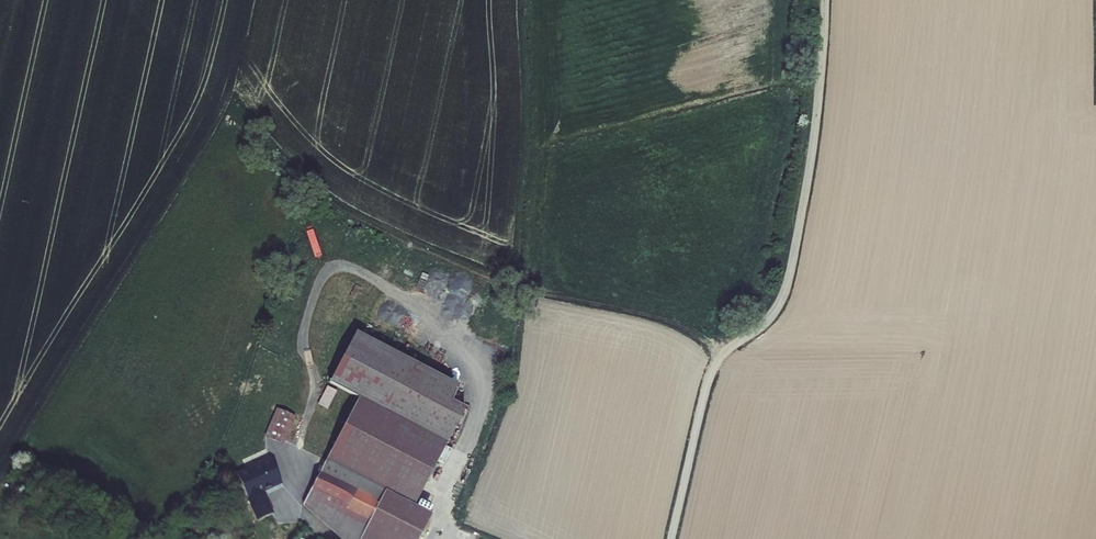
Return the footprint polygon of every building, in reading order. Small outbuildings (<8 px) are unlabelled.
[(304,506),(340,538),(421,538),(433,515),(416,505),(468,408),(452,400),(460,385),(454,382),(440,375),(357,332),(332,379),(361,394),(304,506)] [(443,368),(440,375),(454,382),(458,376),(443,368)] [(337,391),(327,386),(319,404),(328,409),(337,391)] [(296,416),(277,408),(265,437),(284,445),(296,416)] [(236,473),(258,521),(275,514),(265,492),(283,484),(271,458),(236,473)]
